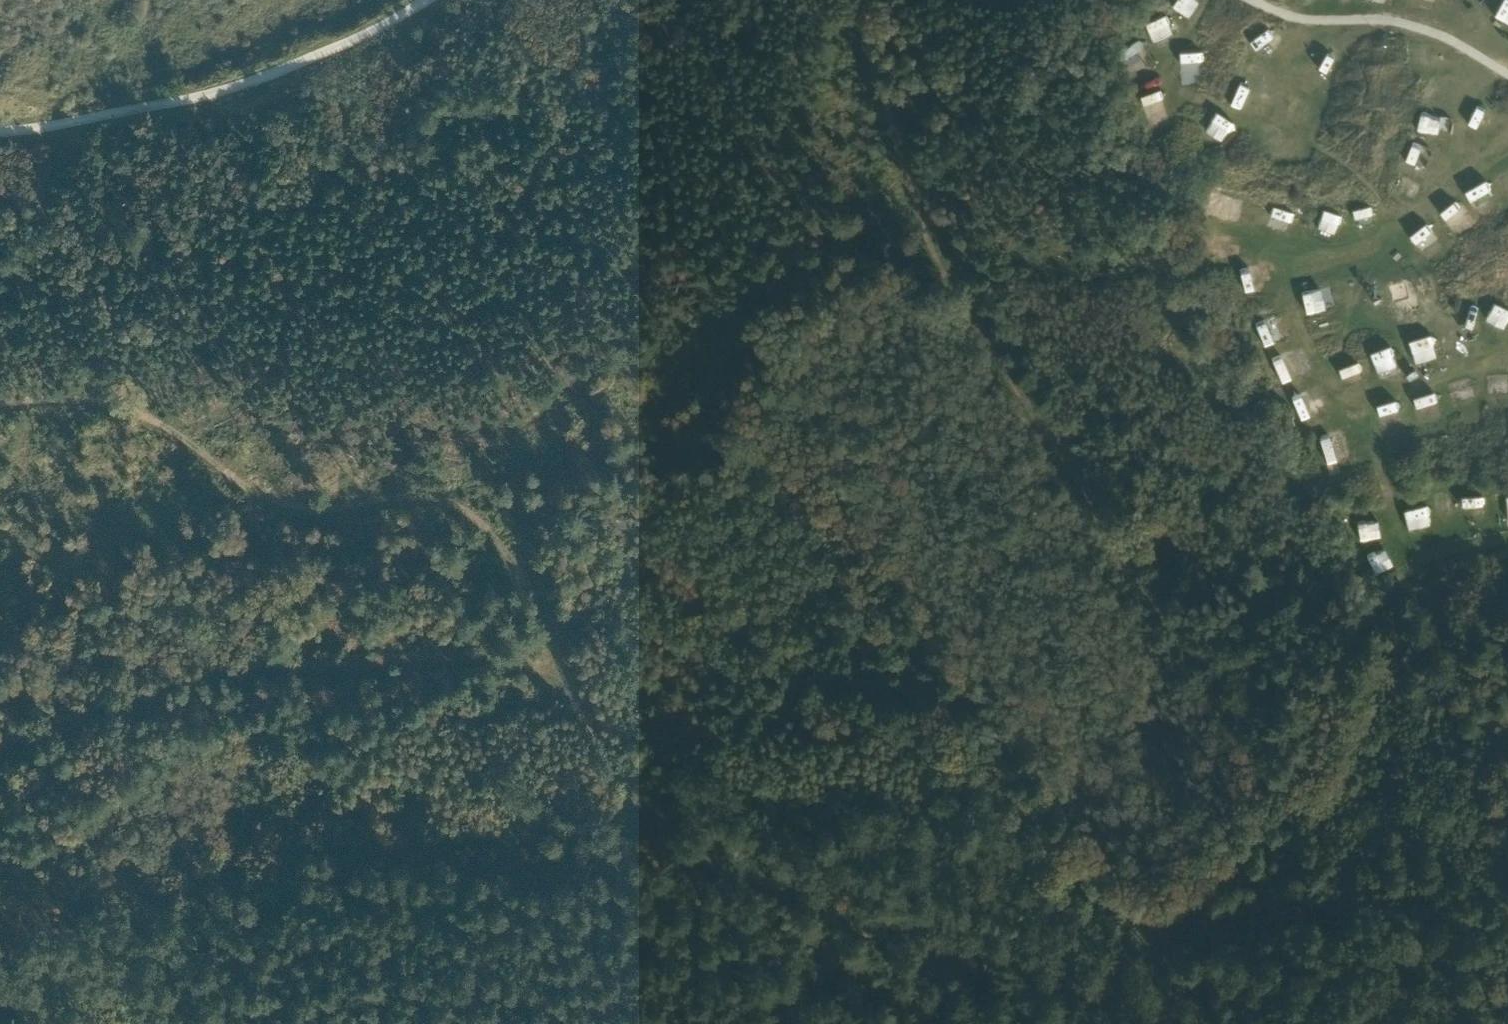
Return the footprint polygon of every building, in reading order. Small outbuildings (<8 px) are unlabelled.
[(1435,10),(1437,0),(1411,0),(1410,6),(1435,10)] [(1154,29),(1173,24),(1171,14),(1151,19),(1154,29)] [(1145,41),(1123,49),(1130,66),(1152,58),(1145,41)] [(1218,120),(1236,129),(1242,118),(1223,108),(1218,120)] [(1246,290),(1257,288),(1253,266),(1242,268),(1246,290)] [(1507,327),(1507,304),(1497,300),(1490,321),(1507,327)] [(1416,348),(1438,342),(1435,332),(1413,338),(1416,348)] [(1396,340),(1371,349),(1375,360),(1400,351),(1396,340)] [(1281,379),(1292,378),(1289,353),(1278,354),(1281,379)] [(1416,391),(1422,415),(1444,410),(1439,386),(1416,391)] [(1305,389),(1294,394),(1302,416),(1314,412),(1305,389)] [(1321,432),(1326,459),(1337,457),(1333,430),(1321,432)]
